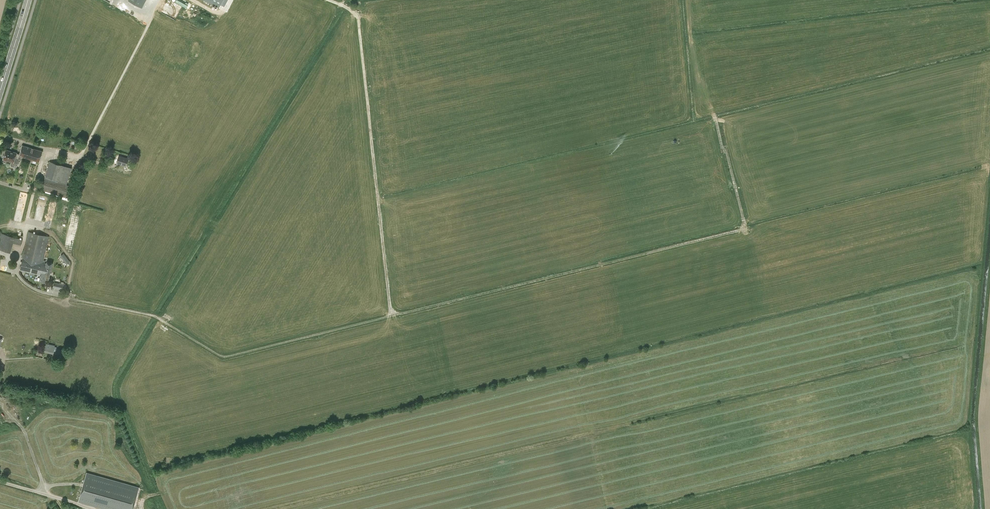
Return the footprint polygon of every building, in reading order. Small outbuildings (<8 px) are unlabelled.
[(195,23),(199,15),(176,5),(172,12),(195,23)] [(23,157),(30,159),(29,161),(32,162),(33,160),(39,162),(43,151),(22,144),(20,154),(16,153),(17,152),(6,149),(3,159),(14,162),(13,163),(14,164),(17,165),(19,159),(22,160),(23,157)] [(117,163),(127,166),(129,158),(119,155),(117,163)] [(50,161),(45,178),(41,190),(66,197),(70,185),(67,184),(72,168),(50,161)] [(43,262),(49,236),(29,231),(20,270),(41,275),(39,280),(48,282),(48,279),(49,279),(52,262),(47,261),(47,263),(43,262)] [(22,239),(0,233),(0,250),(10,253),(13,243),(20,245),(22,239)] [(63,253),(60,256),(67,264),(70,261),(63,253)] [(55,345),(46,343),(45,352),(65,356),(66,350),(55,348),(55,345)] [(108,508),(133,508),(139,487),(86,473),(83,485),(79,501),(108,508)]
